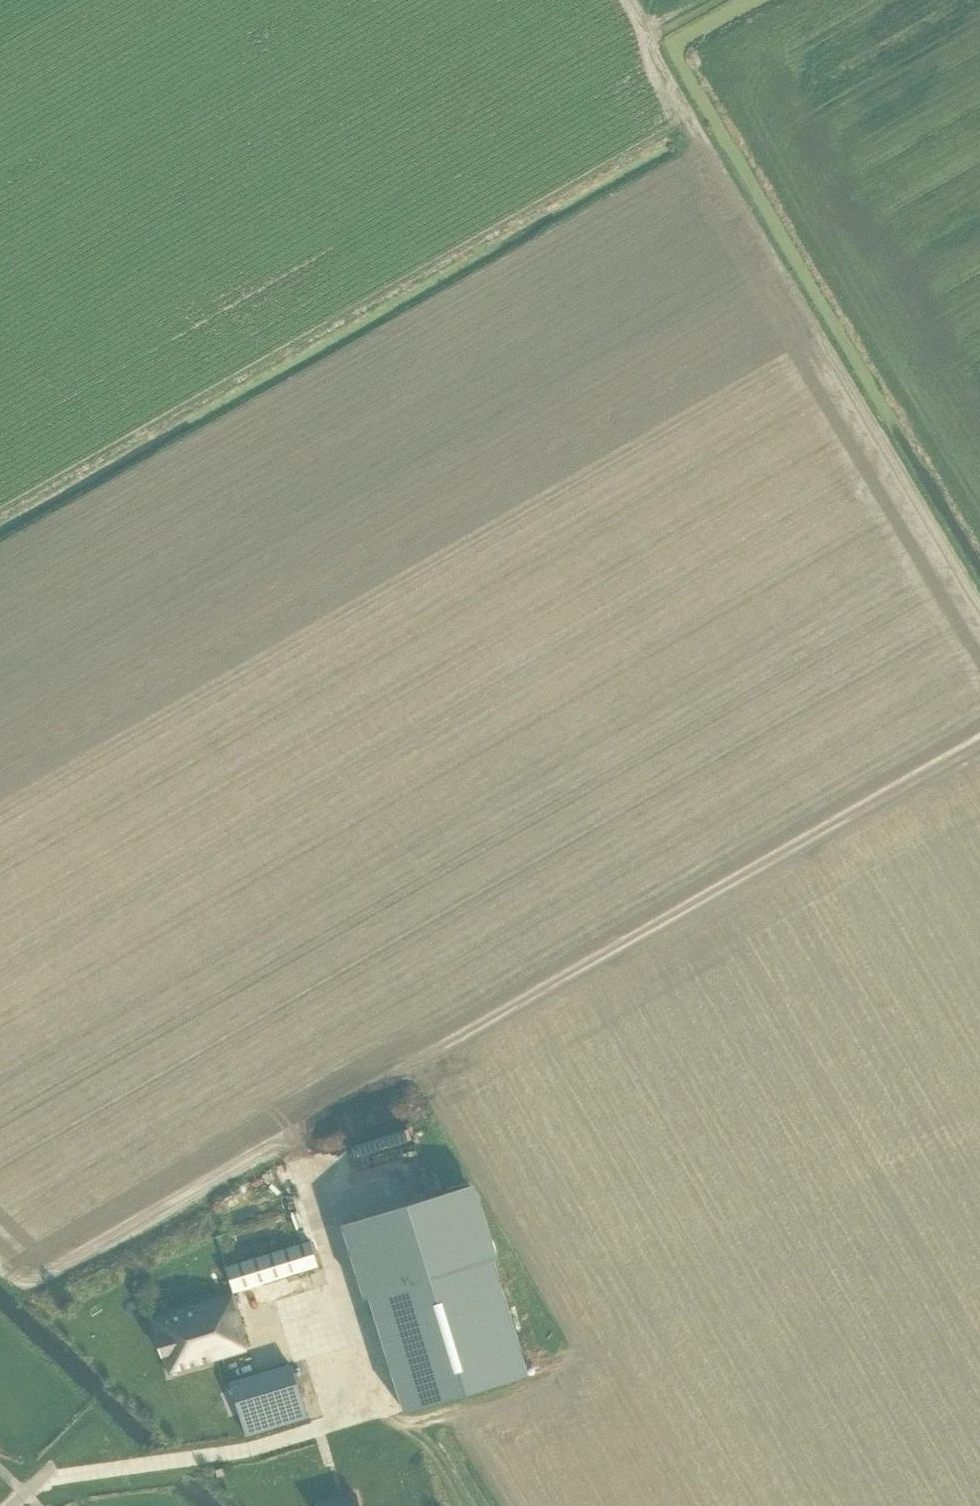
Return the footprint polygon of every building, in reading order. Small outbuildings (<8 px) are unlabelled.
[(472,1189),(349,1227),(405,1411),(529,1374),(472,1189)] [(228,1241),(247,1234),(243,1225),(225,1232),(228,1241)] [(311,1240),(225,1267),(233,1292),(318,1266),(311,1240)] [(165,1373),(247,1348),(230,1293),(148,1319),(165,1373)] [(247,1436),(309,1418),(291,1361),(230,1381),(247,1436)]
